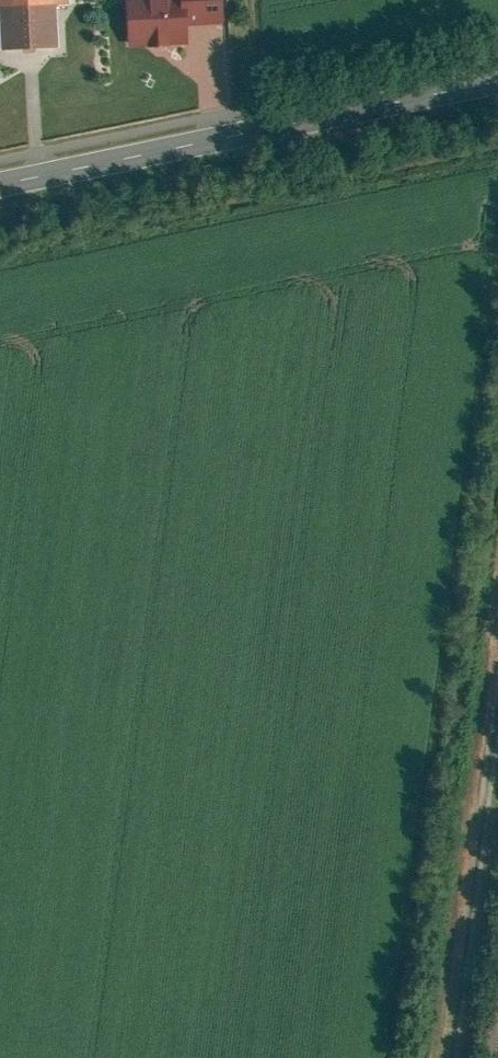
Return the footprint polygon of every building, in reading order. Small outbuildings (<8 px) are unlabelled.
[(0,11),(3,56),(57,53),(55,13),(71,12),(71,0),(0,0),(0,11)] [(128,52),(189,49),(188,30),(224,28),(222,0),(125,0),(128,52)]
